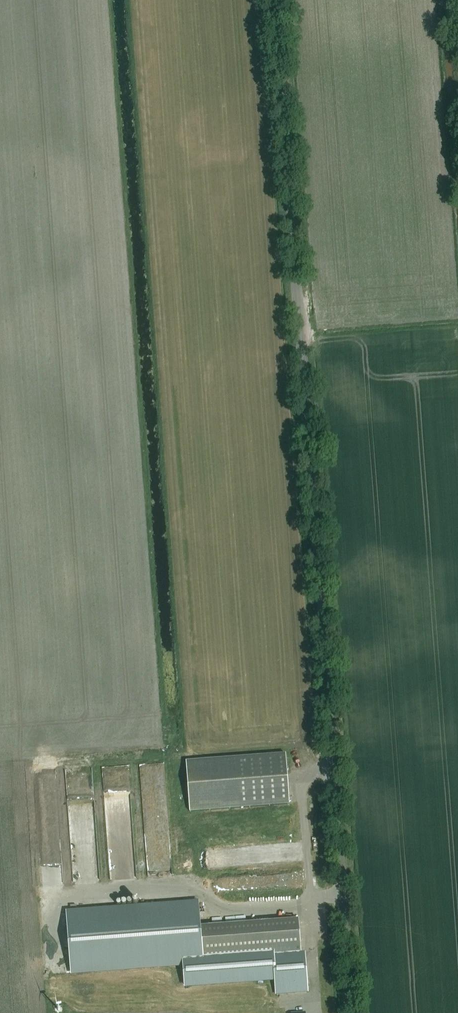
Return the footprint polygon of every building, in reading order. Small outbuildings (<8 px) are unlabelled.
[(189,812),(289,805),(285,754),(185,762),(189,812)] [(289,806),(189,814),(193,864),(293,856),(289,806)] [(276,994),(307,992),(307,984),(305,964),(296,965),(295,959),(301,958),(298,920),(200,928),(198,904),(67,913),(71,974),(184,966),(185,986),(275,980),(276,994)]
